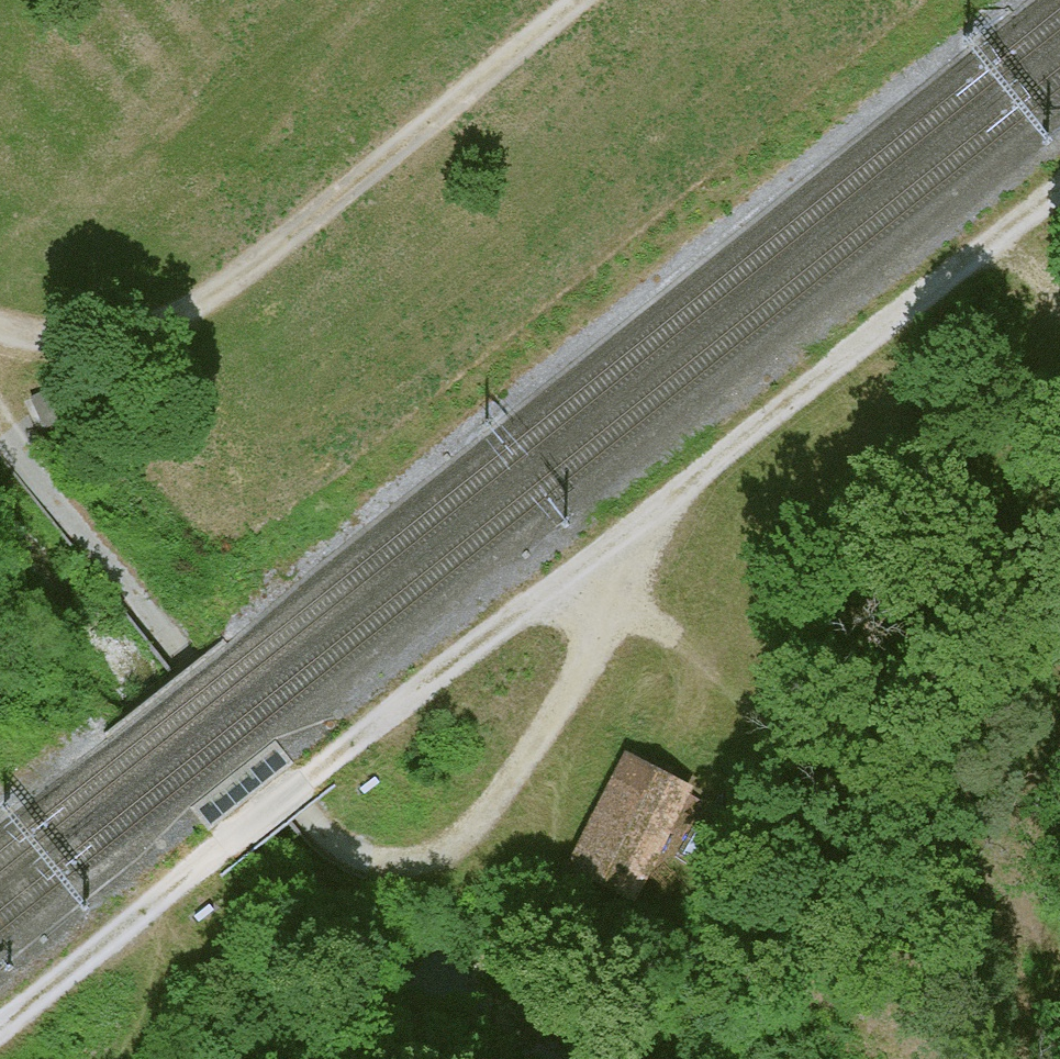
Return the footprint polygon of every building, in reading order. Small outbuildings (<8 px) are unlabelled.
[(627,753),(566,873),(629,905),(689,785),(627,753)]
